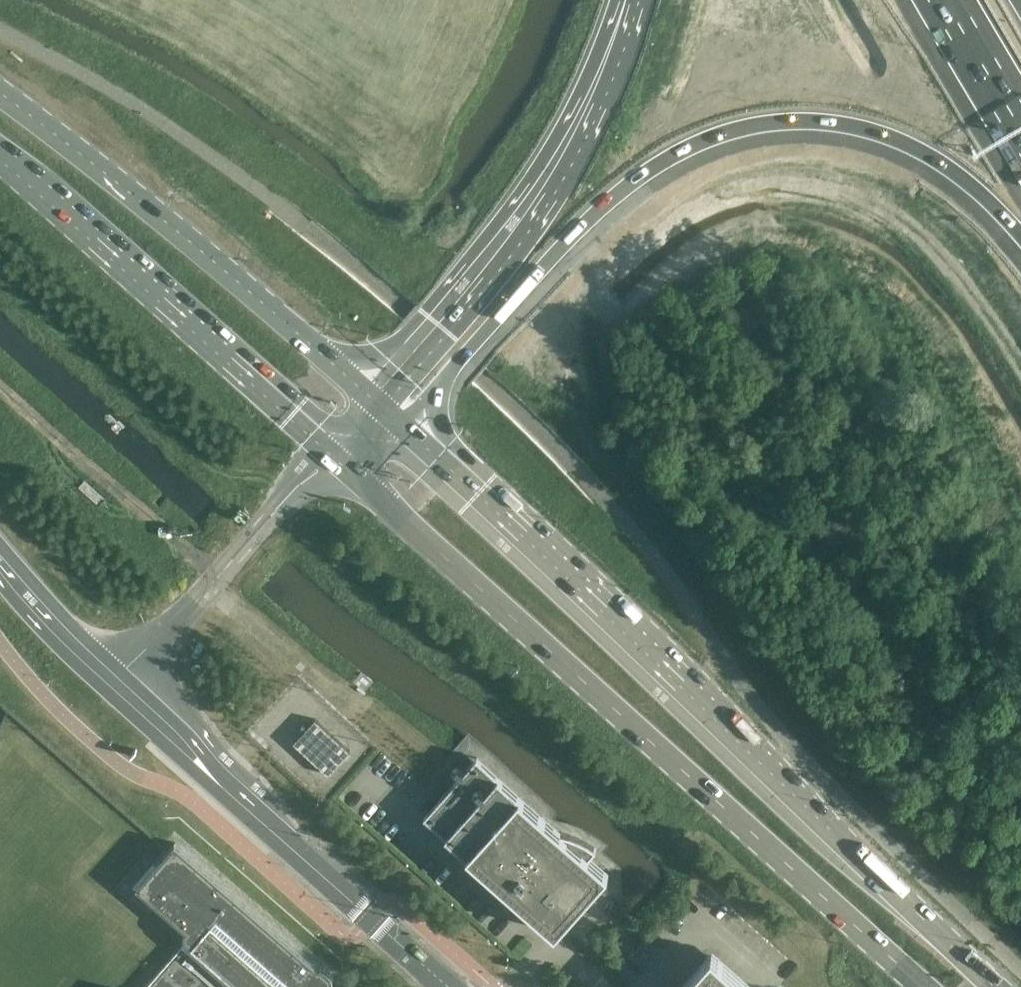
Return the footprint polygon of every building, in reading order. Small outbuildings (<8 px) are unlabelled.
[(316,719),(294,742),(328,775),(350,751),(316,719)] [(570,833),(561,831),(477,756),(424,816),(556,933),(609,873),(590,856),(596,848),(594,846),(587,841),(579,837),(570,833)] [(332,976),(175,842),(133,887),(184,935),(187,940),(145,986),(321,986),(332,976)] [(680,986),(753,986),(712,951),(680,986)]
